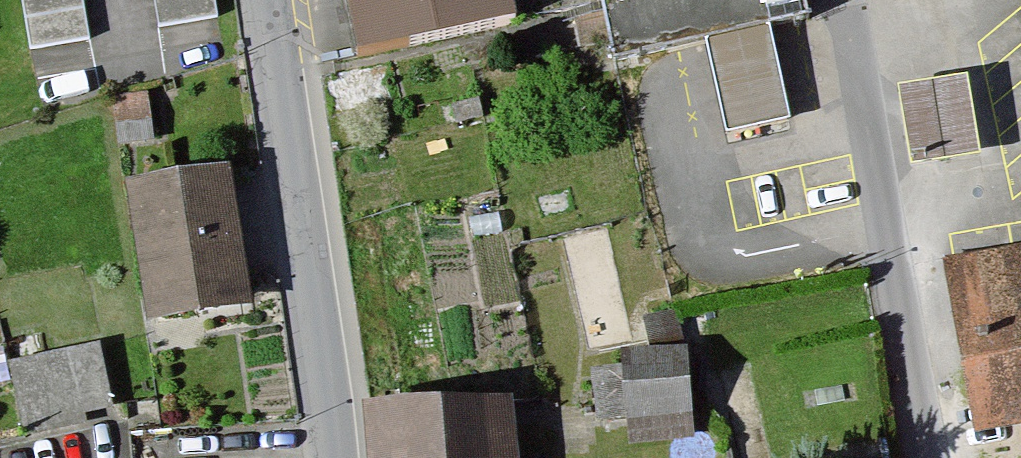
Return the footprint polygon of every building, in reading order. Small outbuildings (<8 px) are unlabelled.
[(26,46),(90,42),(87,0),(22,0),(26,46)] [(160,20),(221,11),(219,0),(157,0),(160,20)] [(369,52),(585,0),(356,0),(369,52)] [(614,73),(705,52),(770,40),(823,23),(817,0),(596,0),(614,73)] [(785,124),(770,40),(705,52),(721,136),(785,124)] [(961,76),(900,87),(914,164),(975,153),(961,76)] [(229,172),(137,184),(154,313),(246,302),(229,172)] [(956,263),(974,426),(1020,421),(1020,256),(956,263)] [(98,328),(17,334),(24,430),(105,424),(98,328)] [(702,433),(701,341),(599,343),(599,408),(636,408),(637,434),(702,433)] [(392,412),(396,457),(506,457),(502,404),(392,412)]
